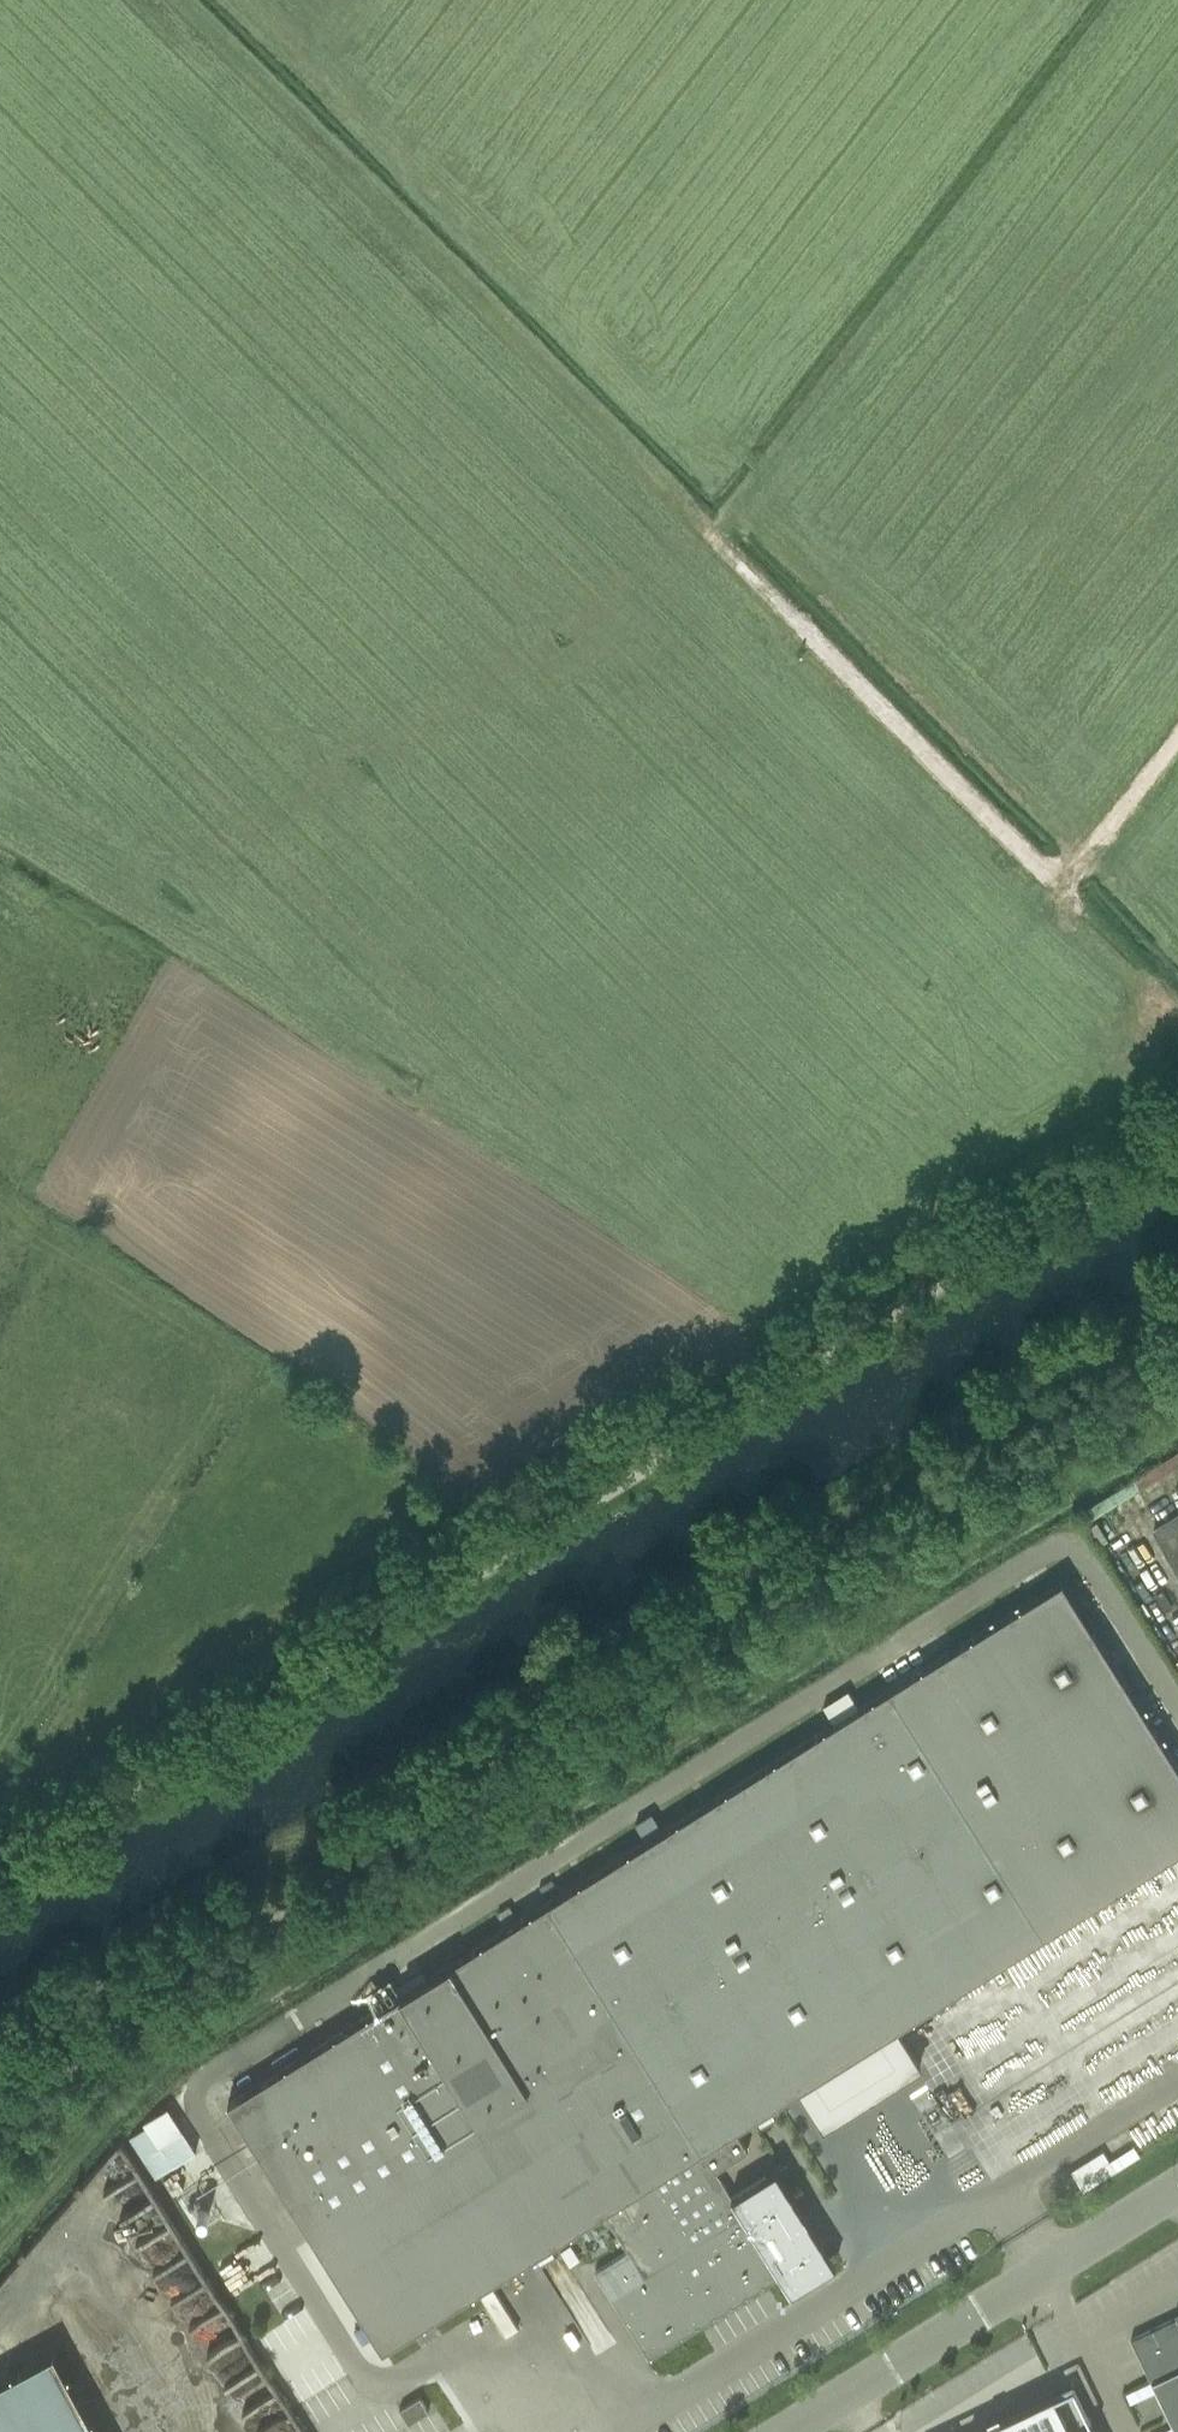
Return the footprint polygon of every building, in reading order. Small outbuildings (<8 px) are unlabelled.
[(1153,1529),(1177,1570),(1177,1514),(1153,1529)] [(227,2102),(382,2349),(535,2253),(540,2261),(554,2253),(549,2245),(602,2211),(624,2246),(592,2266),(608,2293),(609,2295),(648,2356),(779,2274),(790,2292),(835,2264),(775,2168),(731,2196),(715,2170),(747,2150),(734,2128),(755,2115),(760,2124),(774,2115),(769,2107),(797,2089),(823,2128),(921,2068),(897,2027),(1177,1851),(1177,1767),(1061,1581),(858,1708),(833,1723),(644,1841),(400,1994),(375,2010),(227,2102)] [(551,1879),(538,1887),(544,1897),(557,1890),(551,1879)] [(129,2130),(156,2174),(199,2149),(173,2104),(129,2130)] [(1102,2151),(1070,2171),(1083,2191),(1115,2171),(1102,2151)] [(491,2287),(479,2294),(505,2336),(517,2328),(491,2287)] [(1131,2339),(1151,2381),(1156,2391),(1173,2426),(1175,2431),(1177,2431),(1177,2316),(1175,2318),(1131,2339)] [(971,2431),(1071,2431),(1052,2393),(1009,2414),(1012,2419),(1003,2424),(1000,2418),(989,2424),(971,2431)] [(419,2396),(399,2409),(408,2423),(428,2411),(419,2396)]
